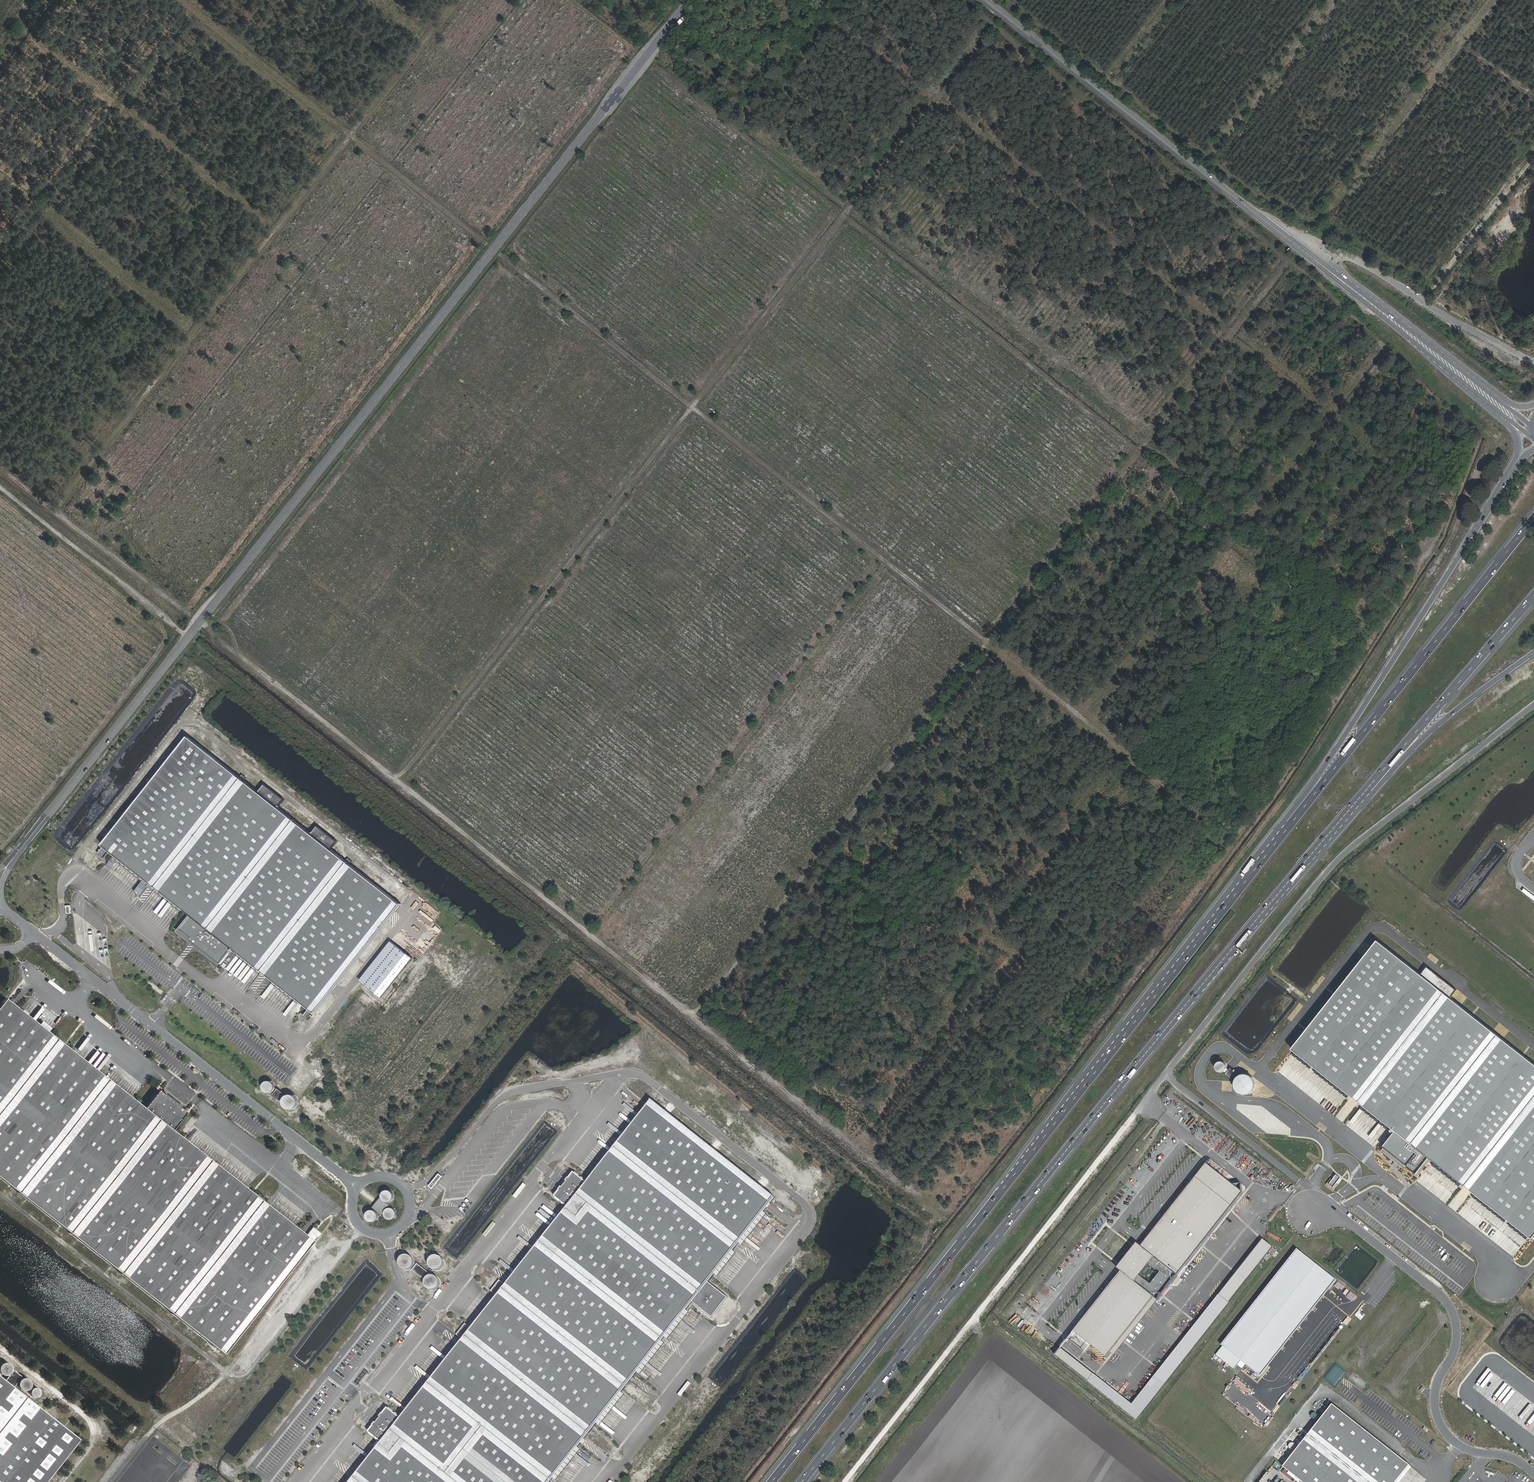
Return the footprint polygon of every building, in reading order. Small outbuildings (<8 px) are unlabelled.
[(235,777),(183,738),(99,846),(100,847),(94,855),(99,859),(105,851),(188,915),(177,929),(189,938),(187,940),(218,964),(230,948),(307,1007),(301,1014),(307,1018),(312,1011),(313,1011),(397,902),(346,862),(348,859),(344,856),(342,859),(327,848),(333,840),(313,824),(307,832),(274,806),(280,798),(260,783),(254,791),(239,780),(241,777),(237,774),(235,777)] [(435,916),(438,912),(432,907),(428,911),(435,916)] [(1378,940),(1292,1048),(1532,1238),(1533,1236),(1533,1064),(1378,940)] [(0,999),(0,1180),(219,1353),(308,1240),(307,1239),(250,1195),(172,1133),(168,1130),(183,1112),(156,1091),(142,1109),(140,1108),(63,1047),(6,1002),(1,998),(0,999)] [(1214,1065),(1222,1071),(1227,1065),(1219,1059),(1214,1065)] [(1233,1077),(1236,1071),(1229,1068),(1226,1074),(1233,1077)] [(1232,1078),(1240,1094),(1255,1087),(1247,1071),(1232,1078)] [(298,1099),(286,1092),(285,1094),(272,1087),(273,1084),(265,1079),(259,1089),(292,1108),(298,1099)] [(639,1119),(577,1203),(558,1228),(499,1307),(492,1303),(484,1314),(490,1319),(466,1352),(459,1347),(450,1358),(457,1364),(397,1443),(384,1434),(365,1457),(379,1468),(369,1481),(564,1481),(685,1319),(705,1334),(720,1314),(700,1299),(764,1211),(639,1119)] [(1243,1193),(1206,1164),(1075,1333),(1112,1362),(1243,1193)] [(396,1197),(396,1196),(396,1195),(396,1194),(396,1193),(395,1193),(395,1192),(395,1191),(394,1190),(393,1189),(392,1189),(391,1189),(390,1188),(389,1188),(388,1188),(387,1189),(386,1189),(385,1190),(384,1190),(384,1191),(383,1192),(383,1193),(382,1194),(382,1195),(382,1196),(383,1197),(383,1198),(384,1199),(384,1200),(385,1200),(386,1201),(387,1201),(388,1202),(389,1202),(390,1202),(391,1201),(392,1201),(393,1201),(394,1200),(395,1199),(395,1198),(396,1197)] [(563,1193),(544,1217),(558,1228),(577,1203),(563,1193)] [(431,1200),(428,1197),(418,1210),(422,1213),(431,1200)] [(387,1203),(380,1198),(372,1208),(380,1213),(381,1217),(391,1204),(391,1203),(387,1203)] [(397,1217),(397,1216),(397,1214),(397,1213),(396,1211),(395,1210),(394,1209),(393,1209),(391,1209),(390,1209),(388,1209),(387,1210),(386,1211),(385,1213),(385,1214),(385,1216),(386,1217),(386,1218),(387,1220),(389,1220),(390,1221),(392,1221),(393,1220),(395,1220),(396,1219),(397,1217)] [(378,1220),(379,1219),(379,1218),(379,1217),(379,1216),(379,1215),(378,1215),(378,1214),(377,1213),(376,1212),(376,1211),(375,1211),(374,1211),(373,1210),(372,1210),(371,1210),(370,1211),(369,1211),(368,1211),(368,1212),(367,1212),(367,1213),(366,1214),(366,1215),(365,1215),(365,1216),(365,1217),(365,1218),(365,1219),(366,1220),(367,1221),(367,1222),(368,1222),(368,1223),(369,1223),(370,1224),(371,1224),(372,1224),(373,1224),(374,1224),(375,1223),(376,1223),(376,1222),(377,1222),(377,1221),(378,1220)] [(1202,1318),(1213,1326),(1271,1245),(1261,1237),(1202,1318)] [(1342,1285),(1303,1254),(1227,1350),(1228,1350),(1221,1359),(1239,1373),(1246,1365),(1266,1381),(1342,1285)] [(412,1257),(400,1256),(399,1268),(411,1269),(412,1257)] [(443,1270),(444,1257),(428,1257),(428,1269),(443,1270)] [(415,1265),(411,1271),(425,1280),(422,1285),(433,1292),(440,1280),(415,1265)] [(10,1372),(10,1370),(9,1369),(8,1368),(7,1367),(6,1366),(4,1366),(3,1366),(1,1367),(0,1368),(0,1377),(1,1377),(2,1378),(4,1378),(5,1378),(7,1378),(8,1377),(9,1376),(10,1375),(10,1373),(10,1372)] [(78,1441),(11,1389),(19,1378),(13,1374),(5,1384),(0,1380),(0,1481),(46,1481),(78,1441)] [(27,1391),(28,1390),(29,1388),(29,1387),(28,1385),(28,1384),(27,1382),(25,1381),(24,1381),(23,1381),(21,1381),(20,1381),(18,1382),(17,1384),(17,1385),(16,1386),(16,1388),(17,1390),(18,1391),(19,1392),(20,1393),(22,1393),(23,1393),(25,1393),(26,1392),(27,1391)] [(39,1398),(39,1396),(39,1395),(39,1393),(39,1392),(38,1391),(36,1390),(35,1390),(34,1389),(32,1390),(31,1390),(30,1391),(29,1392),(28,1393),(28,1395),(28,1396),(29,1397),(29,1399),(30,1400),(32,1400),(33,1401),(34,1401),(36,1400),(37,1400),(38,1399),(39,1398)] [(1288,1472),(1301,1481),(1405,1481),(1414,1471),(1337,1410),(1288,1472)]
